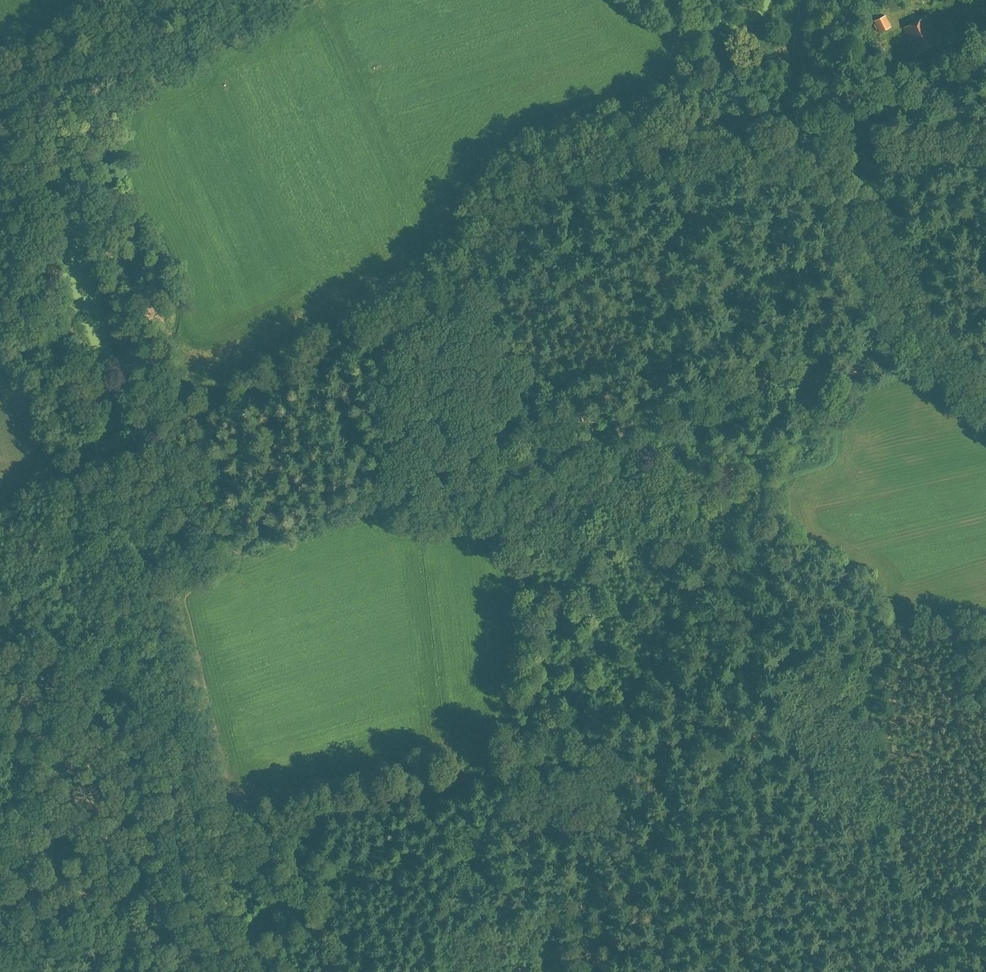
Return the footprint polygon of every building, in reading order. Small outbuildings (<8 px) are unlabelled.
[(918,53),(939,42),(926,16),(904,27),(918,53)] [(880,31),(890,26),(891,26),(888,20),(878,26),(880,31)]
